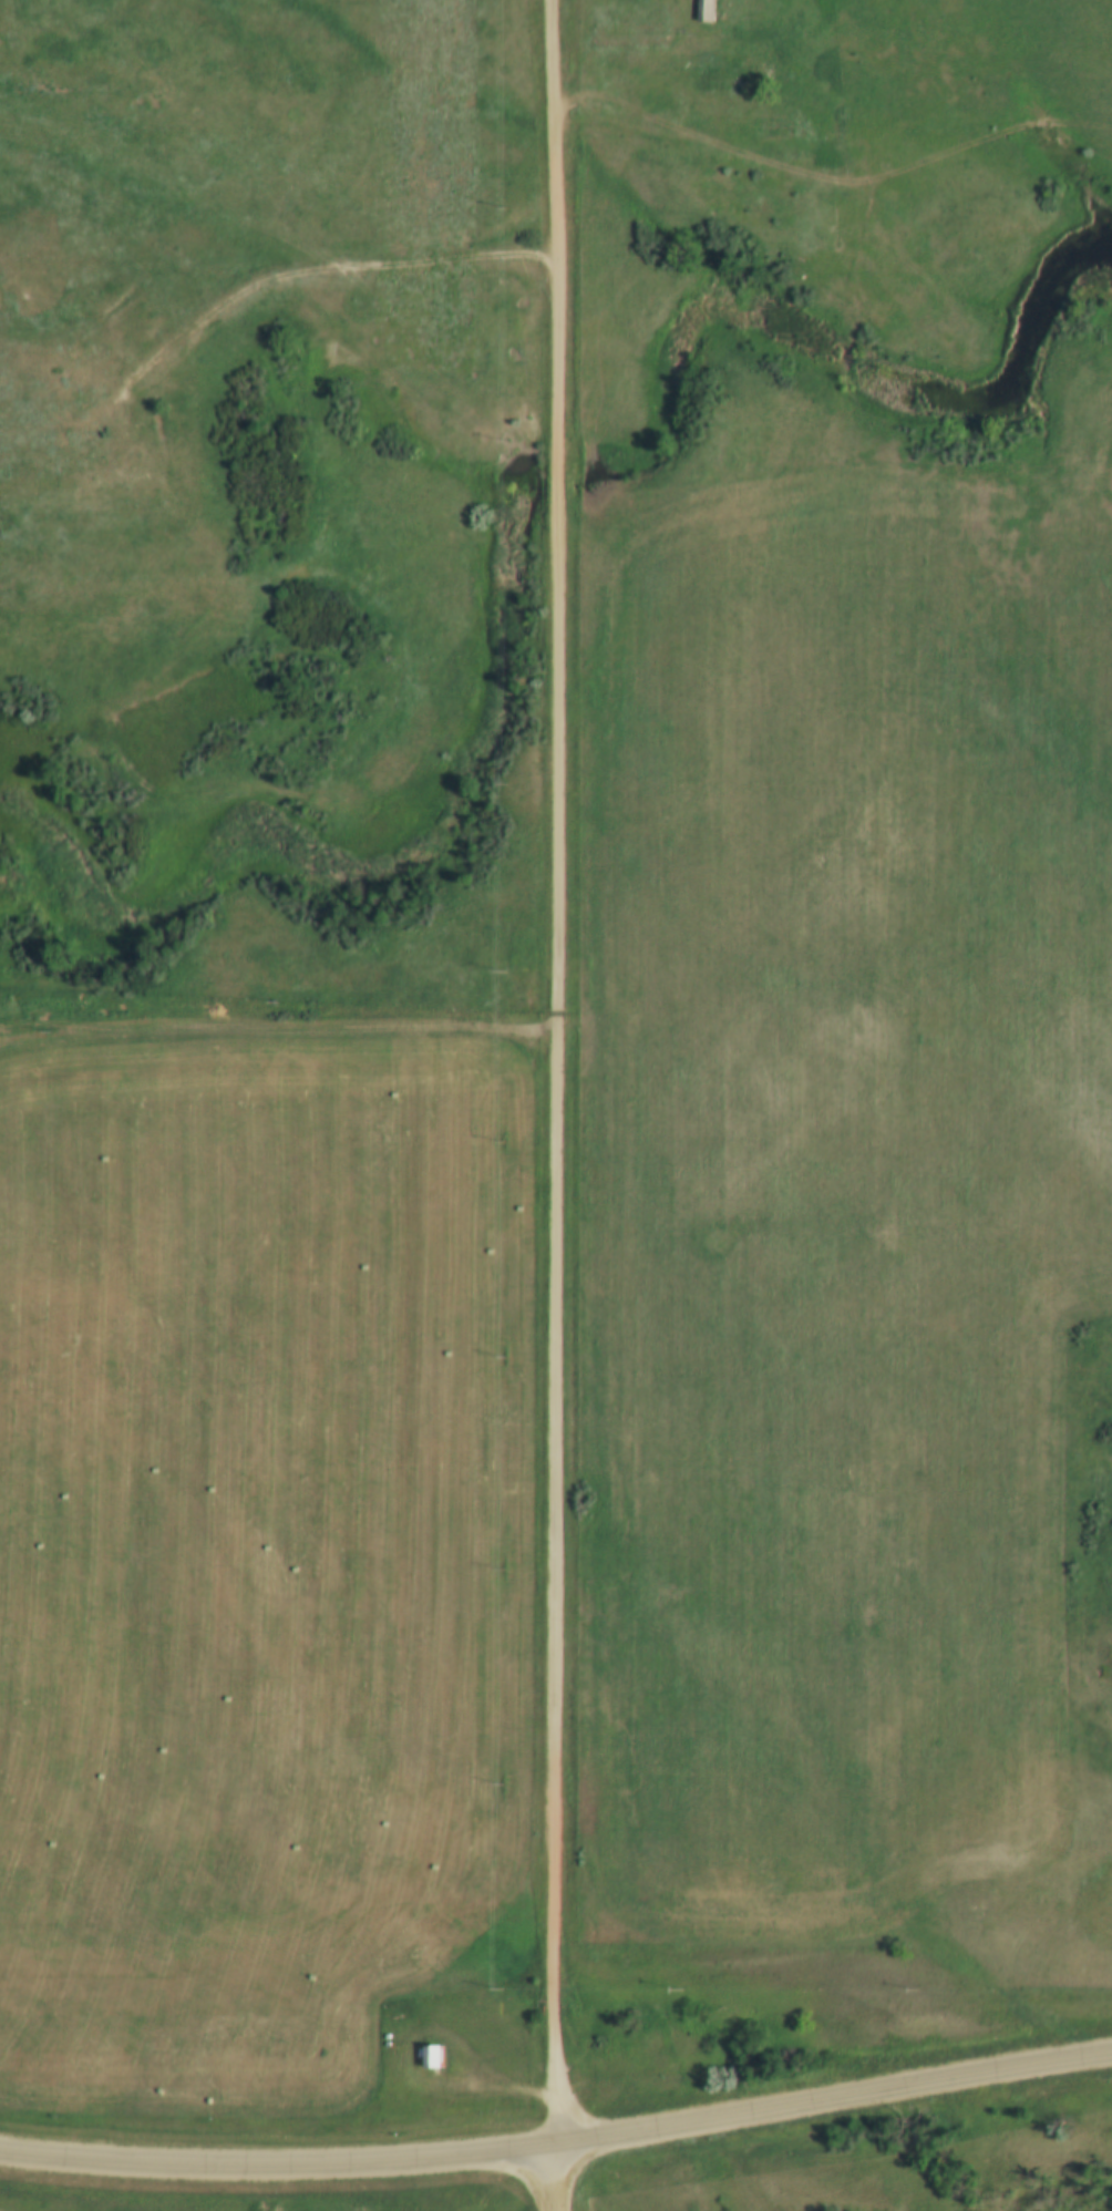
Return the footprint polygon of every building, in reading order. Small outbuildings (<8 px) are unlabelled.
[(713,21),(713,0),(696,0),(696,21),(713,21)] [(419,2044),(419,2067),(439,2067),(439,2044),(419,2044)]
